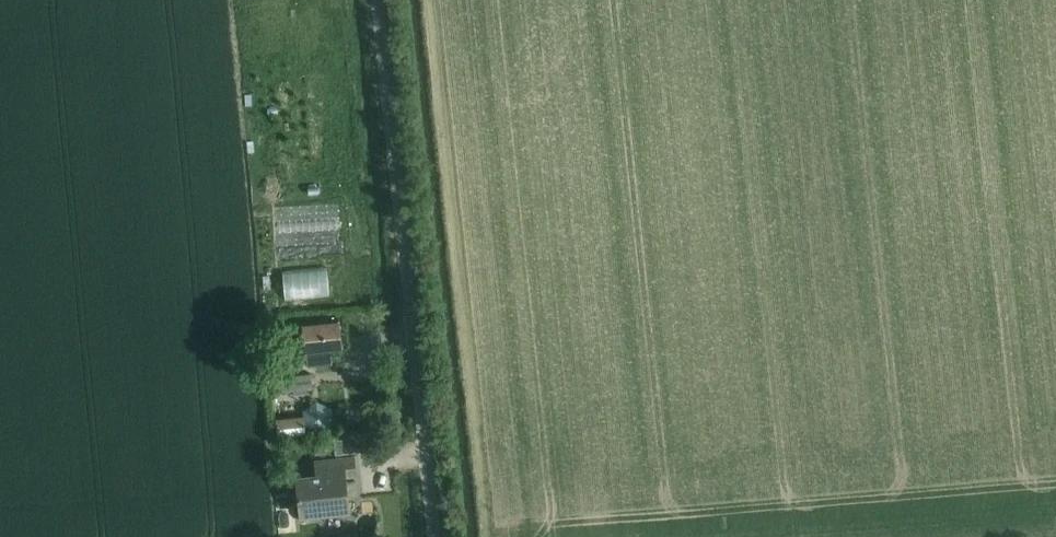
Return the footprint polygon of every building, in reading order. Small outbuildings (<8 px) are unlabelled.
[(330,349),(342,348),(339,322),(304,325),(306,352),(330,349)] [(277,340),(292,339),(291,328),(276,329),(277,340)] [(330,349),(306,352),(307,362),(331,360),(330,349)] [(278,392),(312,388),(311,374),(277,378),(278,392)] [(312,410),(305,423),(320,430),(326,416),(312,410)] [(278,422),(277,422),(278,435),(302,433),(301,420),(278,422)] [(345,476),(356,475),(354,458),(316,463),(318,477),(297,479),(301,516),(349,511),(345,476)]
